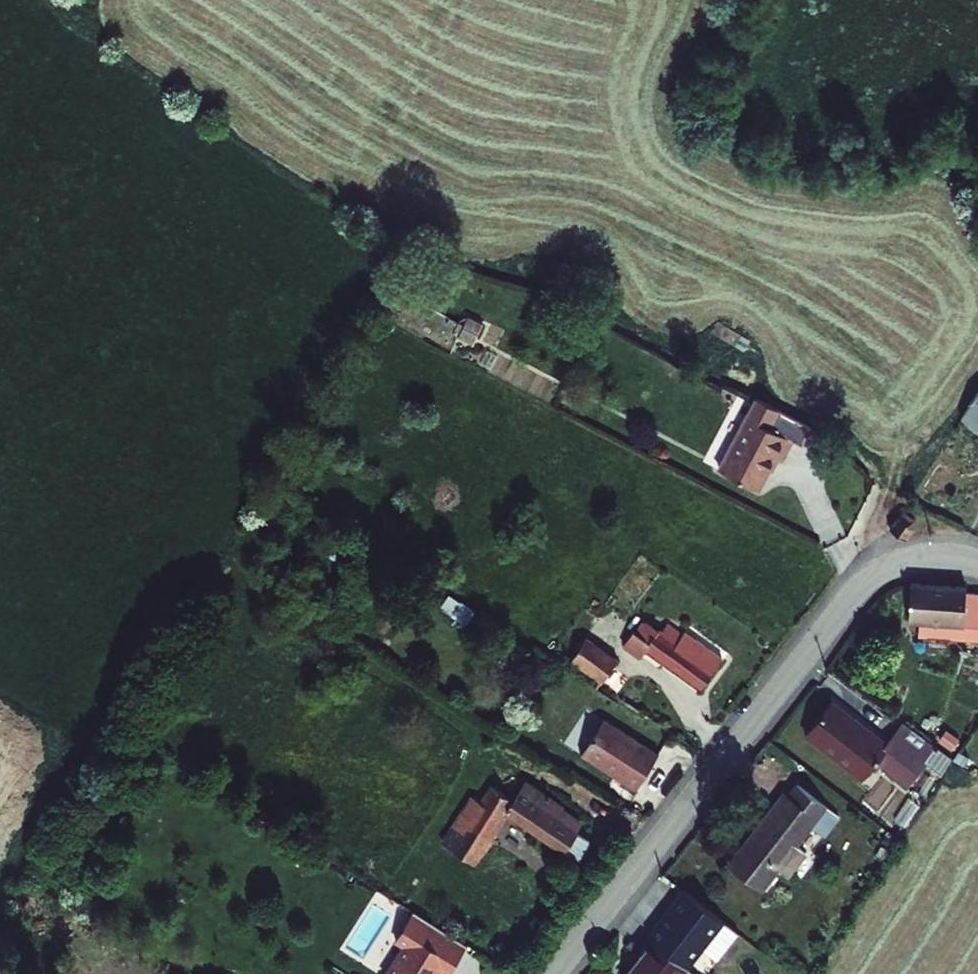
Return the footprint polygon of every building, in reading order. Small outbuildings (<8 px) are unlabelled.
[(963,425),(977,434),(977,400),(963,425)] [(780,413),(759,402),(721,475),(759,494),(776,461),(784,465),(794,445),(770,432),(780,413)] [(899,519),(889,530),(904,542),(914,532),(915,521),(909,517),(899,519)] [(914,622),(913,637),(965,640),(958,622),(960,594),(961,587),(904,583),(901,621),(914,622)] [(960,594),(958,622),(965,640),(977,641),(977,595),(960,594)] [(640,662),(645,654),(702,691),(723,659),(685,634),(681,640),(667,631),(664,637),(644,624),(636,637),(632,635),(622,650),(640,662)] [(587,643),(573,665),(605,686),(619,664),(587,643)] [(823,703),(797,738),(854,780),(868,761),(901,785),(917,764),(933,776),(945,759),(896,722),(879,744),(823,703)] [(663,755),(609,719),(586,755),(640,790),(663,755)] [(473,798),(443,845),(472,864),(506,815),(575,861),(581,861),(589,849),(587,843),(576,836),(582,828),(560,813),(562,809),(526,786),(516,801),(492,785),(481,803),(473,798)] [(775,795),(743,838),(773,861),(801,824),(816,836),(831,817),(790,786),(780,799),(775,795)] [(743,838),(726,861),(756,883),(773,861),(743,838)] [(418,911),(398,941),(407,947),(390,973),(445,973),(447,972),(451,973),(456,973),(473,946),(418,911)] [(632,960),(650,973),(673,973),(681,964),(693,972),(700,963),(671,941),(674,937),(656,923),(633,952),(636,955),(632,960)] [(621,973),(650,973),(632,960),(621,973)]
